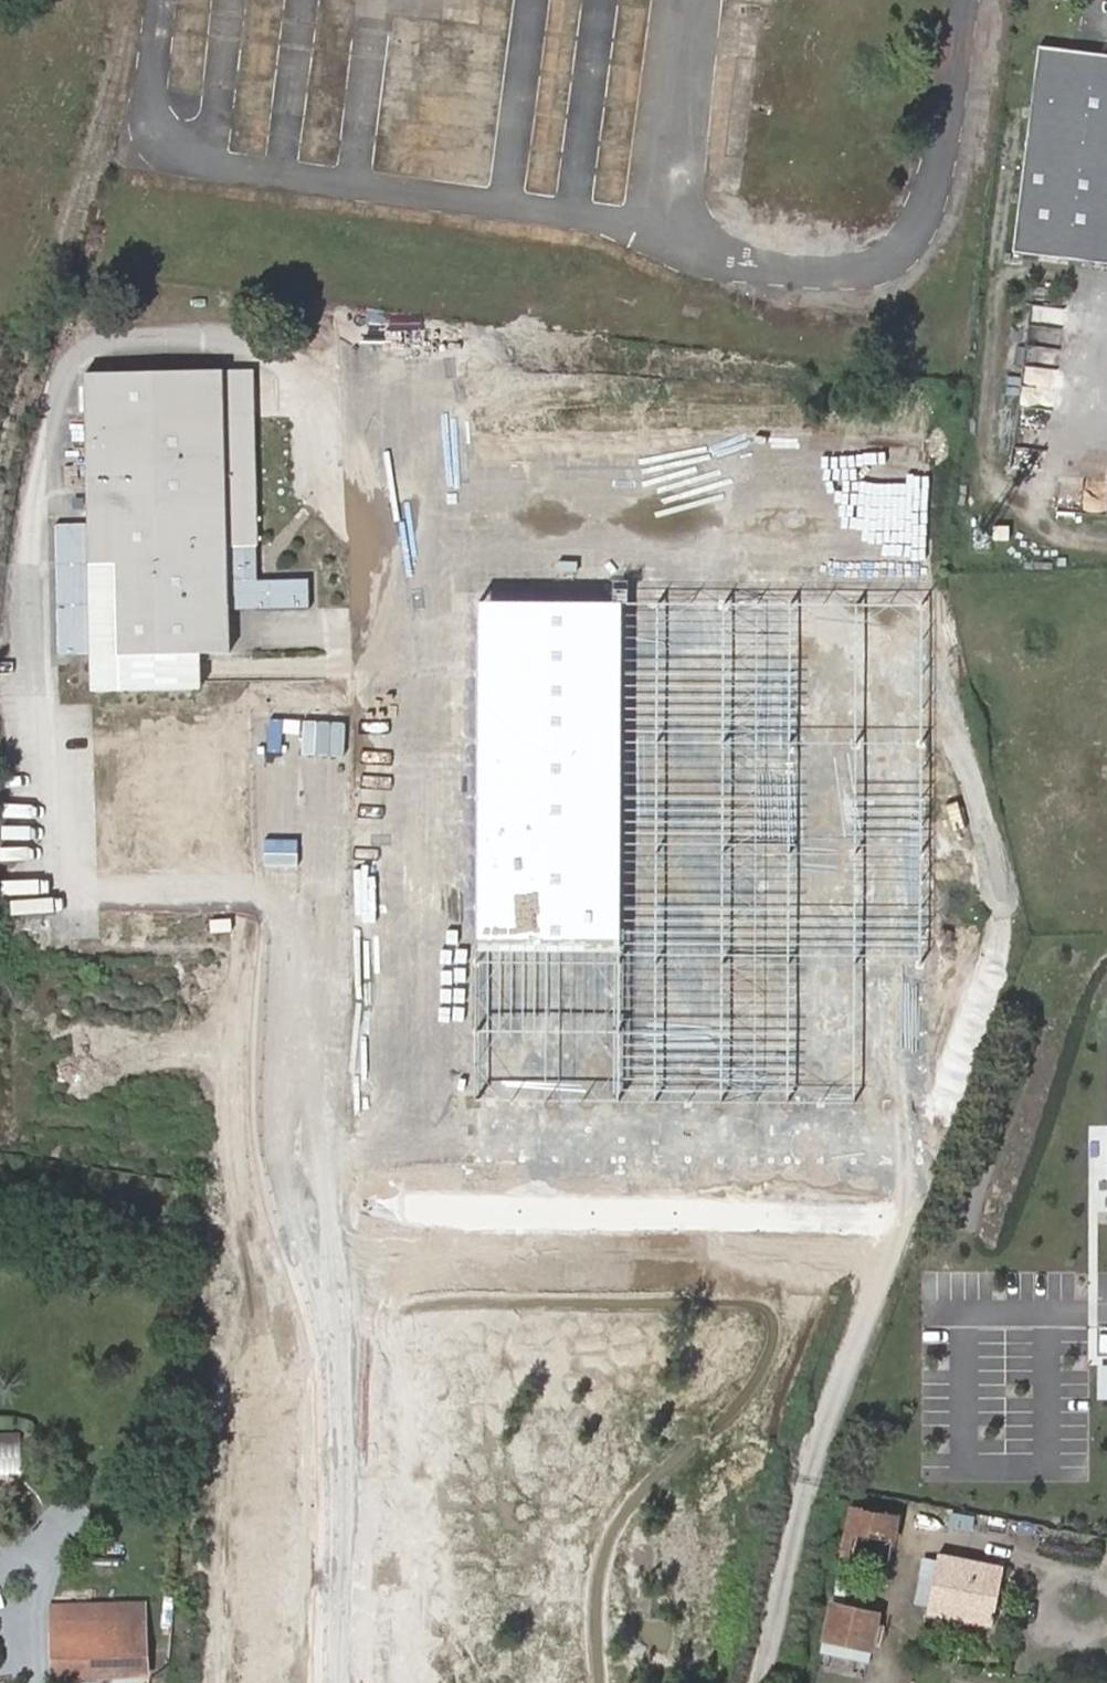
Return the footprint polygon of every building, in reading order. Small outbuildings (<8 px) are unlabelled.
[(1047,49),(1024,260),(1106,269),(1106,55),(1047,49)] [(195,651),(231,651),(229,609),(310,607),(308,578),(258,579),(258,545),(224,545),(219,375),(80,375),(83,524),(51,526),(54,656),(84,653),(86,691),(196,686),(195,651)] [(1007,549),(1010,526),(990,523),(987,546),(1007,549)] [(925,604),(475,603),(474,1100),(924,1101),(925,604)] [(19,1474),(19,1433),(0,1433),(0,1474),(19,1474)] [(897,1511),(848,1502),(836,1561),(884,1571),(897,1511)] [(1007,1567),(944,1554),(932,1611),(995,1624),(1007,1567)] [(884,1614),(828,1600),(819,1652),(874,1664),(884,1614)] [(51,1610),(52,1615),(54,1680),(149,1676),(147,1606),(51,1610)]
